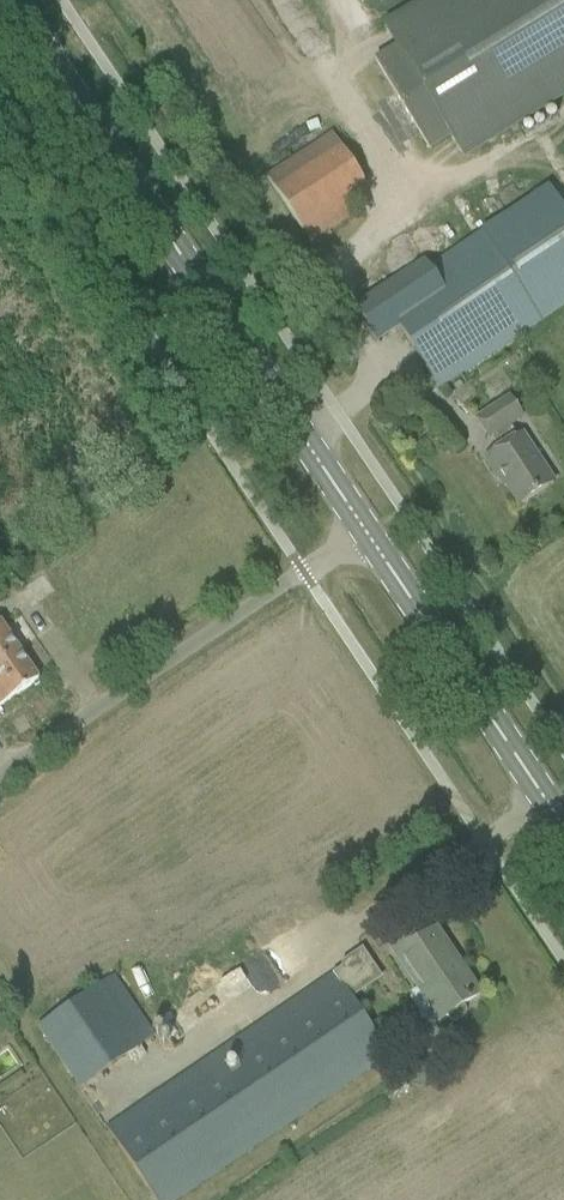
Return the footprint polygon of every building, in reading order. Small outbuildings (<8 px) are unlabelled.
[(383,30),(395,49),(374,62),(428,151),(449,138),(461,157),(563,94),(563,0),(432,0),(383,30)] [(265,178),(276,194),(312,248),(330,236),(328,233),(358,213),(347,197),(364,186),(330,135),(265,178)] [(360,277),(340,291),(374,342),(397,326),(438,388),(563,305),(563,213),(548,189),(427,269),(410,244),(360,277)] [(508,399),(496,407),(476,420),(488,438),(490,437),(498,450),(485,459),(496,477),(499,475),(519,506),(552,484),(520,436),(517,438),(508,425),(520,417),(508,399)] [(17,651),(0,626),(0,663),(17,651)] [(0,663),(0,706),(37,681),(17,651),(0,663)] [(415,922),(395,935),(384,943),(416,989),(410,993),(409,1001),(427,1027),(434,1027),(446,1019),(449,1022),(455,1025),(464,1018),(464,1012),(461,1007),(478,995),(458,965),(453,968),(431,935),(435,932),(436,933),(437,933),(435,930),(425,937),(415,922)] [(107,1128),(154,1199),(178,1199),(386,1061),(348,1003),(381,980),(361,949),(341,963),(340,969),(107,1128)] [(97,986),(36,1027),(50,1047),(75,1085),(79,1090),(155,1038),(154,1037),(151,1033),(113,975),(97,986)]
